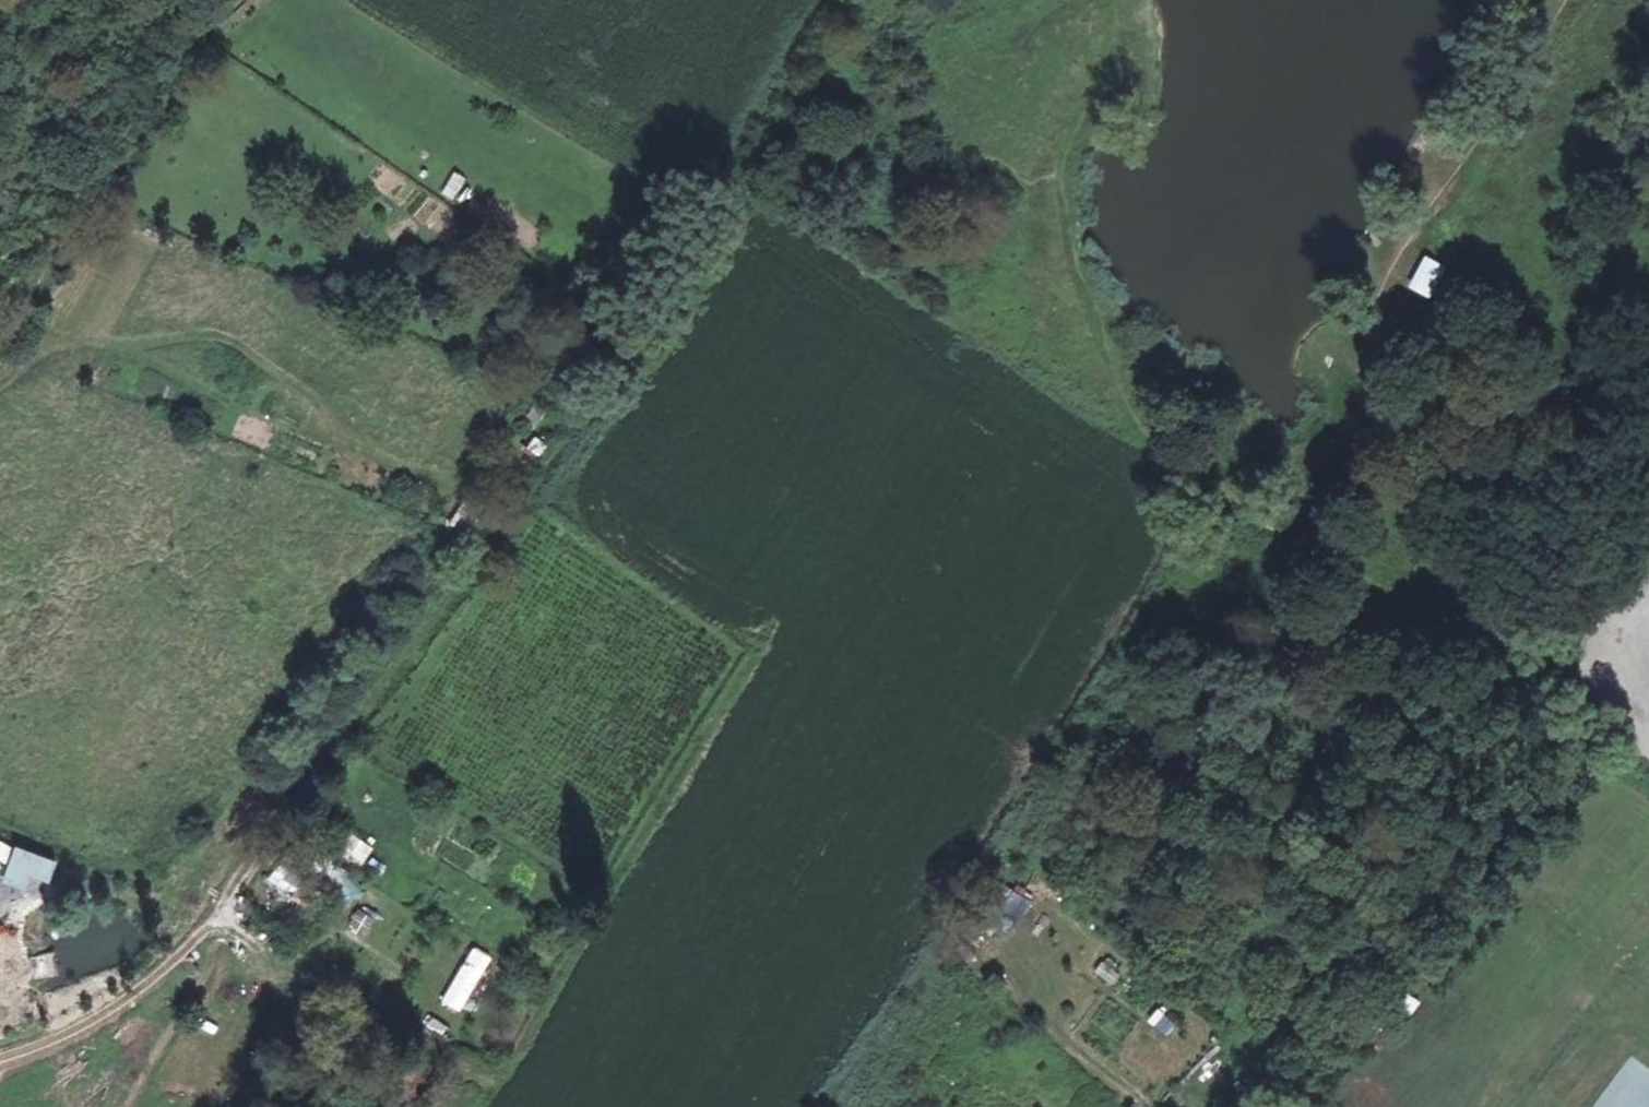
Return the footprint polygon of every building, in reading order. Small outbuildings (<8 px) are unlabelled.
[(1430,299),(1446,266),(1424,256),(1408,289),(1430,299)] [(361,867),(375,847),(352,832),(338,852),(361,867)] [(5,865),(15,847),(0,838),(0,862),(5,865)] [(43,918),(58,856),(15,846),(4,890),(0,889),(0,908),(43,918)] [(441,1003),(460,1014),(491,956),(471,946),(441,1003)] [(34,980),(56,981),(57,952),(35,952),(34,980)] [(1109,986),(1119,976),(1103,960),(1093,970),(1109,986)] [(1162,1008),(1147,1017),(1157,1034),(1172,1025),(1162,1008)]
